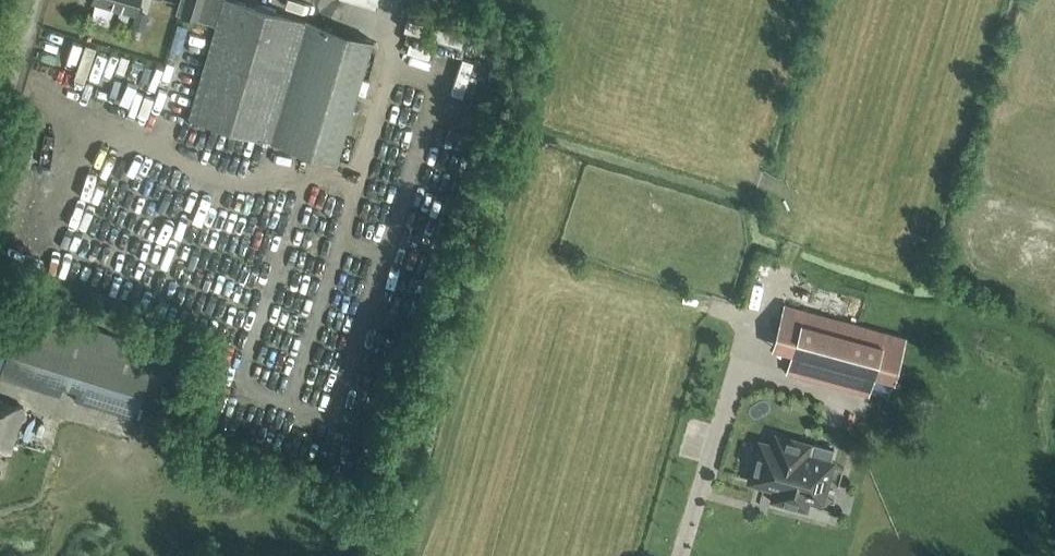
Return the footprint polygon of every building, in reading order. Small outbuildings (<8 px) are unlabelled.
[(92,0),(135,12),(138,0),(92,0)] [(237,0),(179,0),(176,12),(217,24),(189,117),(273,142),(336,161),(372,39),(309,21),(237,0)] [(893,380),(905,337),(784,304),(772,347),(792,353),(786,372),(868,394),(874,375),(893,380)] [(21,307),(15,326),(0,321),(0,370),(1,370),(0,374),(0,377),(60,395),(63,387),(77,392),(75,400),(135,419),(151,369),(157,349),(21,307)] [(10,451),(23,406),(0,399),(0,448),(10,451)] [(813,443),(812,448),(810,448),(811,442),(774,432),(771,443),(760,440),(749,482),(774,489),(770,502),(808,512),(812,499),(825,503),(835,465),(830,464),(834,449),(813,443)]
